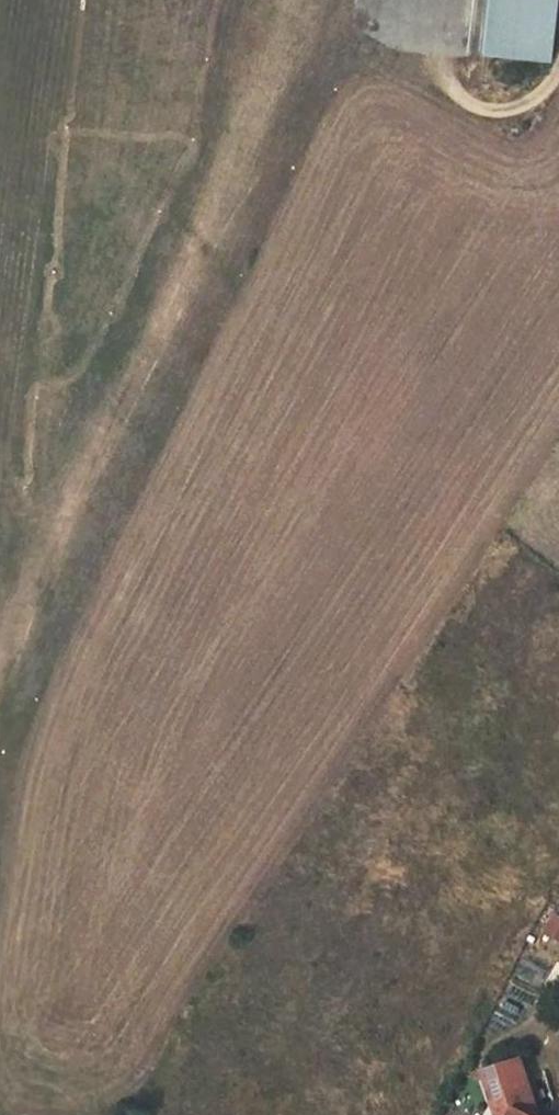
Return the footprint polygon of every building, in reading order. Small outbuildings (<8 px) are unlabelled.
[(482,55),(549,63),(556,0),(488,0),(482,55)] [(555,952),(558,944),(558,915),(542,945),(555,952)] [(529,1079),(522,1060),(485,1074),(500,1114),(533,1114),(521,1082),(529,1079)] [(529,1079),(521,1082),(533,1114),(543,1114),(529,1079)]
